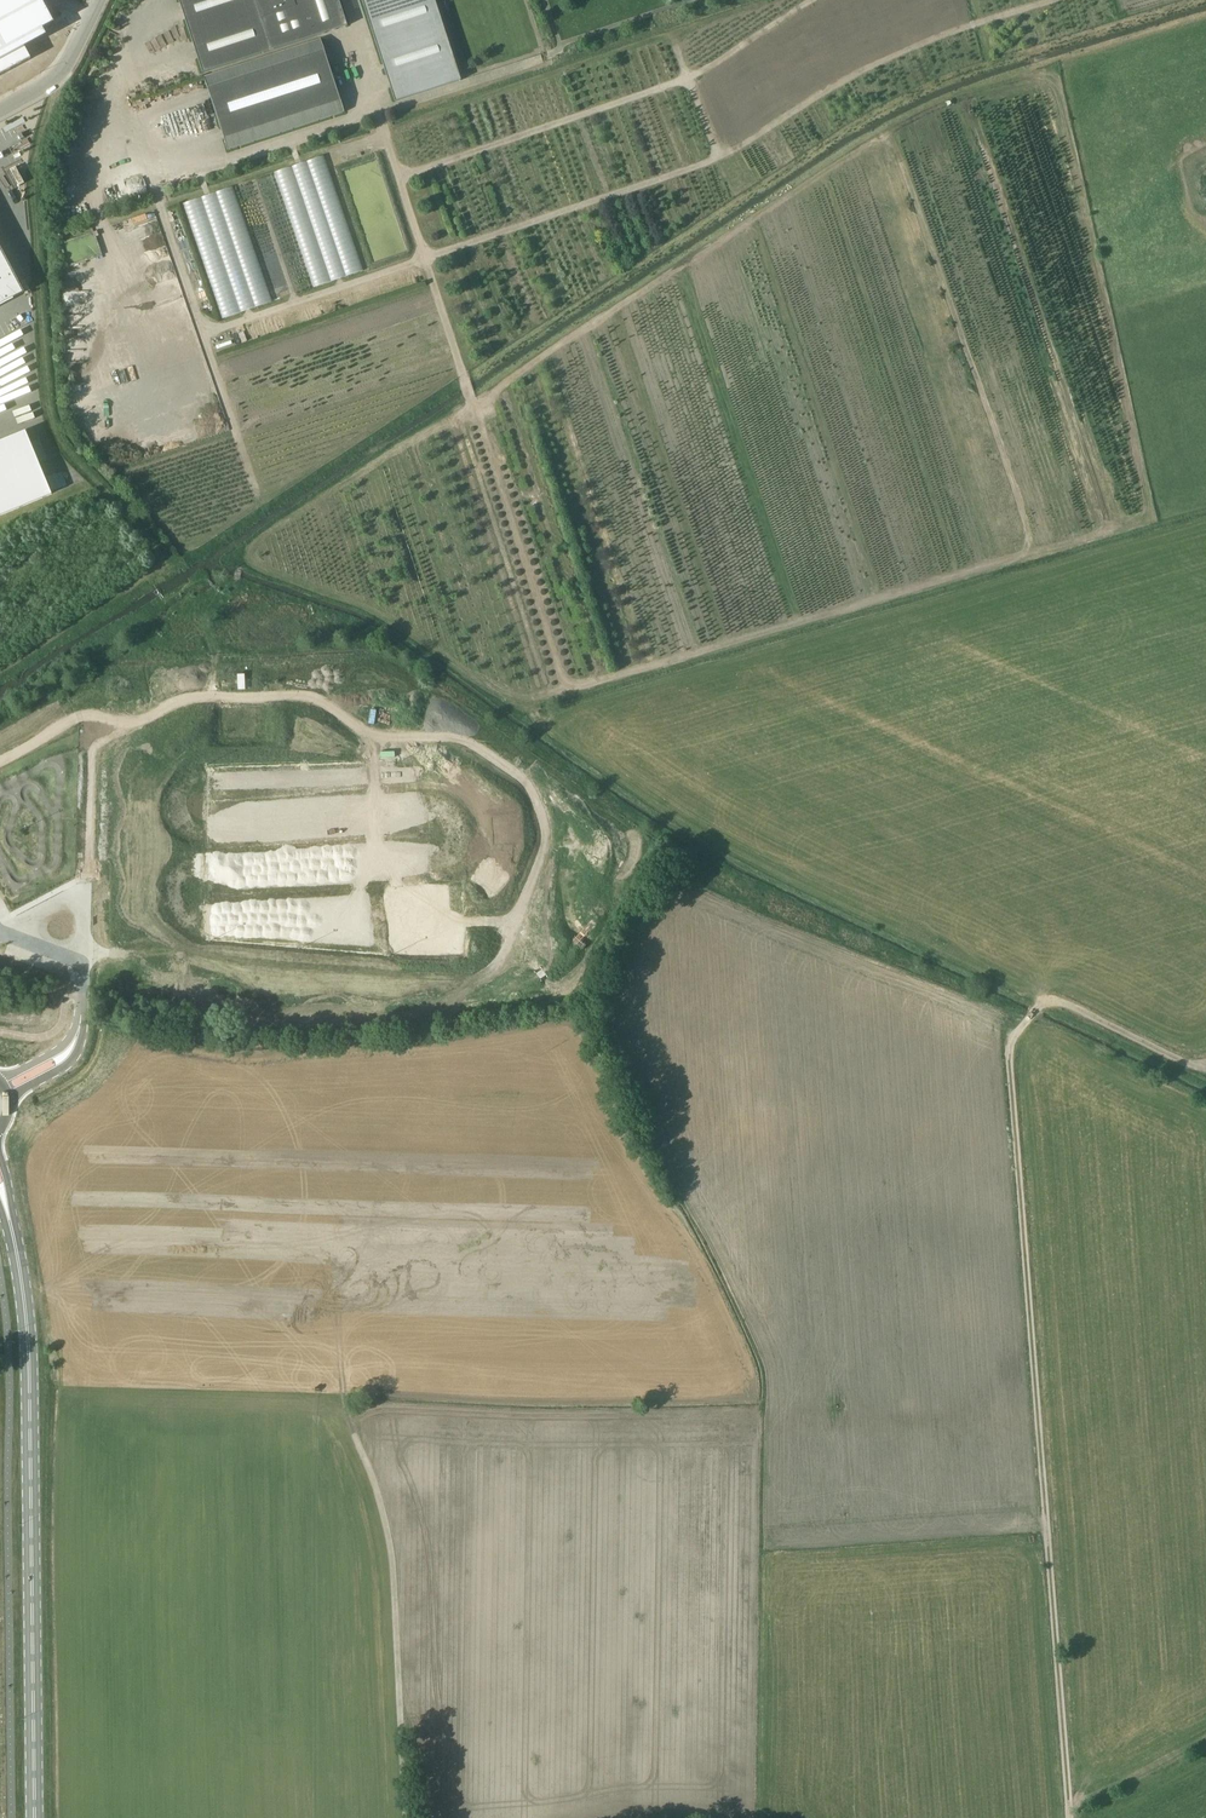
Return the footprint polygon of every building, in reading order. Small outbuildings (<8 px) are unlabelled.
[(30,58),(25,49),(26,48),(47,36),(43,29),(54,24),(42,0),(0,0),(0,75),(30,58)] [(277,50),(349,27),(341,0),(179,0),(202,72),(277,48),(277,50)] [(395,102),(461,80),(434,0),(362,0),(395,102)] [(148,33),(135,35),(138,51),(151,48),(148,33)] [(319,39),(203,77),(226,150),(343,112),(319,39)] [(198,112),(193,113),(196,124),(201,123),(198,112)] [(361,270),(322,156),(273,172),(312,287),(361,270)] [(97,177),(111,174),(110,167),(96,170),(97,177)] [(271,300),(231,185),(183,202),(222,316),(271,300)] [(24,292),(0,248),(0,305),(24,292)] [(136,377),(151,372),(149,366),(134,371),(136,377)] [(51,494),(25,431),(0,441),(0,515),(51,494)]
